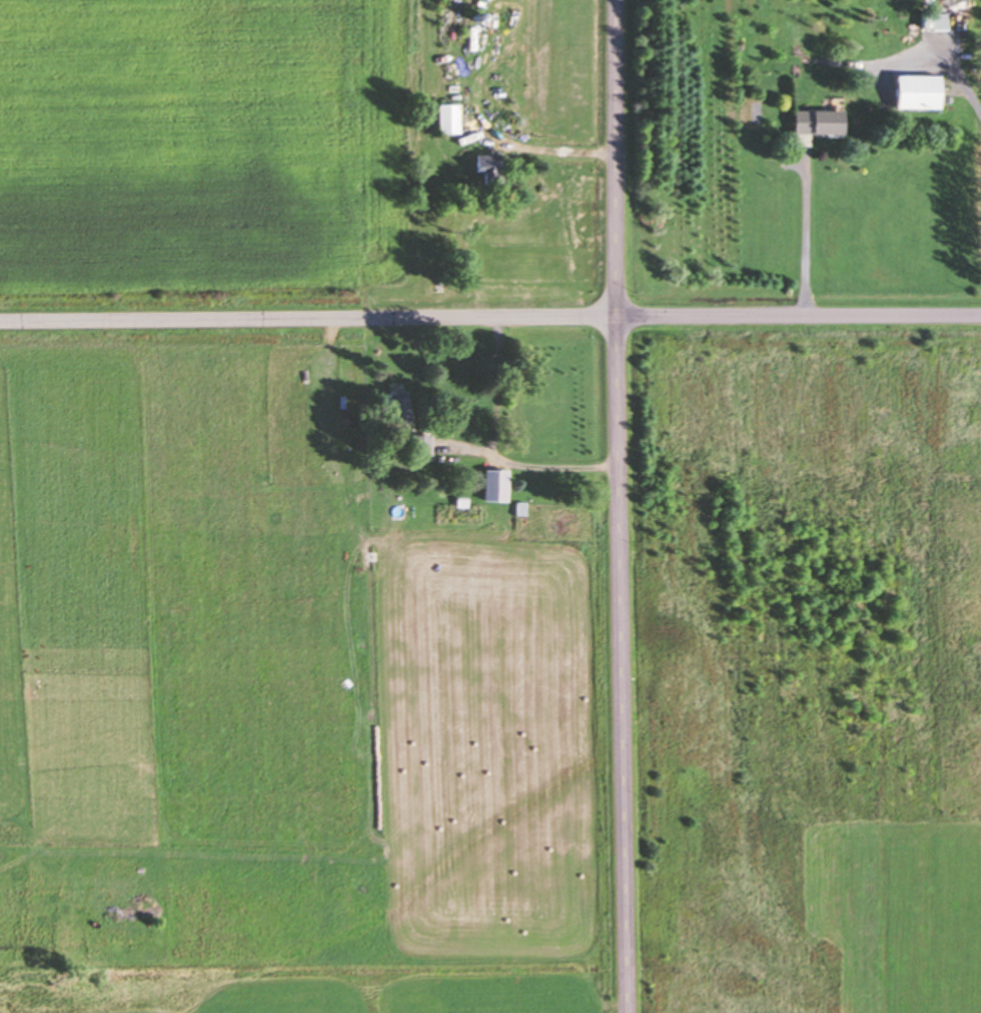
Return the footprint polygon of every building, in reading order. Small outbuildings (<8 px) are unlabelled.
[(942,12),(926,12),(926,29),(942,29),(942,12)] [(932,75),(887,75),(887,109),(932,109),(932,75)] [(433,104),(433,134),(454,134),(454,104),(433,104)] [(835,134),(835,110),(786,110),(786,134),(835,134)] [(474,173),(474,185),(496,185),(496,154),(468,154),(468,173),(474,173)] [(383,390),(383,421),(403,421),(403,390),(383,390)]
